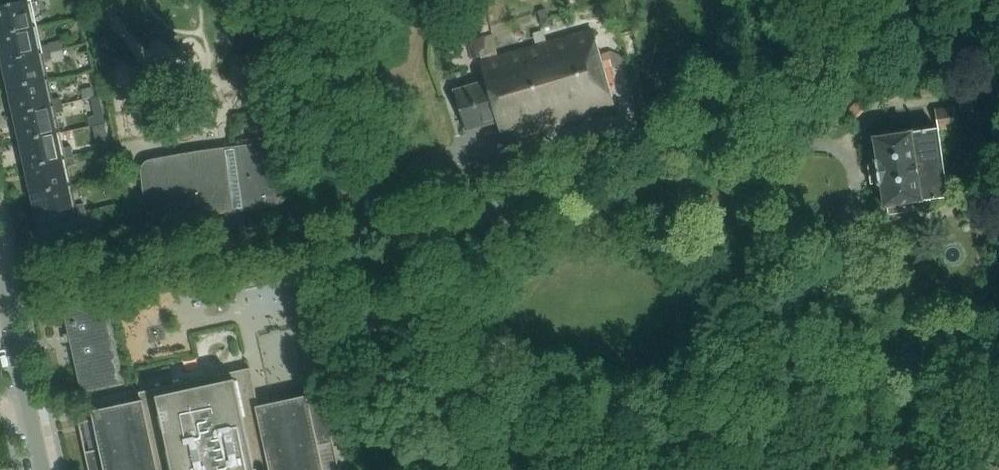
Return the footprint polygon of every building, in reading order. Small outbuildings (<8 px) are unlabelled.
[(34,27),(30,7),(40,5),(39,0),(29,0),(0,6),(0,35),(34,27)] [(34,27),(0,35),(0,47),(3,62),(51,51),(49,44),(39,47),(34,27)] [(616,108),(594,31),(483,63),(486,76),(480,78),(481,83),(456,91),(468,131),(499,122),(504,140),(616,108)] [(481,56),(478,43),(469,46),(472,58),(481,56)] [(52,58),(51,51),(3,62),(9,88),(46,80),(42,61),(52,58)] [(113,51),(99,53),(102,73),(116,70),(113,51)] [(50,100),(46,80),(9,88),(15,115),(63,104),(61,97),(50,100)] [(95,97),(93,88),(82,90),(84,99),(95,97)] [(64,112),(63,104),(15,115),(21,141),(58,133),(53,114),(64,112)] [(958,119),(957,113),(954,113),(953,111),(949,110),(949,108),(941,109),(941,111),(938,111),(940,127),(952,126),(954,124),(955,120),(958,119)] [(103,110),(101,110),(95,112),(97,125),(104,123),(105,123),(103,110)] [(885,206),(949,196),(938,129),(875,138),(878,160),(875,161),(879,185),(882,184),(885,206)] [(62,153),(58,133),(21,141),(27,168),(74,157),(73,150),(62,153)] [(109,141),(108,141),(98,143),(99,152),(110,150),(111,150),(109,141)] [(243,211),(279,205),(281,204),(282,203),(284,202),(285,201),(286,199),(287,198),(288,196),(288,194),(288,193),(290,192),(284,152),(282,152),(282,150),(281,149),(280,147),(278,146),(277,145),(275,144),(273,144),(272,143),(270,143),(250,145),(235,147),(234,146),(155,157),(156,159),(151,160),(149,161),(148,161),(146,163),(145,164),(144,165),(143,167),(142,168),(142,170),(142,172),(143,182),(144,190),(145,199),(147,212),(148,214),(149,216),(150,217),(151,218),(153,219),(154,220),(156,221),(158,221),(160,221),(179,220),(207,216),(243,211)] [(76,165),(74,157),(27,168),(32,194),(69,186),(65,167),(76,165)] [(116,167),(102,170),(104,180),(118,177),(116,167)] [(74,205),(69,186),(32,194),(38,221),(86,210),(84,203),(74,205)] [(87,217),(86,210),(38,221),(44,247),(81,239),(76,220),(87,217)] [(112,231),(100,233),(103,243),(114,241),(112,231)] [(64,310),(76,366),(82,393),(126,384),(108,302),(64,310)] [(158,469),(270,469),(256,408),(248,370),(140,394),(143,403),(158,469)] [(256,408),(270,469),(321,469),(317,447),(332,444),(321,394),(256,408)] [(143,403),(93,413),(102,451),(87,454),(91,469),(158,469),(143,403)]
